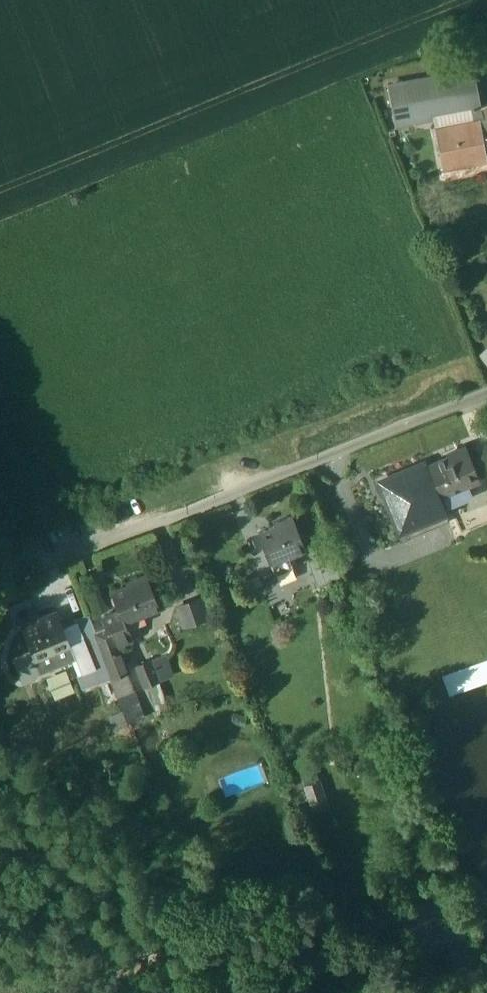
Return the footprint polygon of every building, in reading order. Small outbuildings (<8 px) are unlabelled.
[(427,54),(419,57),(422,63),(429,60),(427,54)] [(468,72),(390,87),(396,119),(475,105),(468,72)] [(477,106),(486,131),(486,103),(477,106)] [(462,128),(436,134),(442,167),(457,164),(458,174),(473,171),(471,157),(485,155),(478,117),(461,120),(462,128)] [(479,351),(486,362),(486,344),(479,351)] [(465,444),(447,451),(448,454),(429,462),(441,492),(464,483),(478,477),(465,444)] [(429,462),(385,479),(404,528),(448,511),(441,492),(429,462)] [(464,483),(444,491),(449,502),(465,495),(463,489),(466,487),(464,483)] [(291,515),(274,522),(275,525),(258,531),(270,562),(288,555),(304,548),(291,515)] [(330,553),(308,562),(316,584),(339,575),(330,553)] [(288,555),(270,562),(274,573),(292,566),(288,555)] [(145,573),(127,581),(128,583),(111,590),(119,610),(127,627),(144,620),(142,613),(158,607),(145,573)] [(175,603),(185,627),(211,616),(201,592),(175,603)] [(68,643),(55,610),(38,616),(39,619),(22,626),(34,656),(68,643)] [(119,610),(102,617),(106,628),(110,626),(117,644),(131,638),(127,627),(119,610)] [(95,632),(88,613),(75,618),(83,639),(96,634),(95,632)] [(117,644),(110,626),(106,628),(97,632),(99,638),(98,639),(112,676),(126,671),(127,670),(117,644)] [(96,634),(83,639),(86,643),(98,639),(99,638),(97,632),(95,632),(96,634)] [(112,676),(98,639),(86,643),(95,668),(79,674),(83,686),(96,682),(112,676)] [(68,643),(34,656),(39,668),(73,654),(68,643)] [(443,676),(448,693),(486,679),(486,660),(443,676)] [(149,661),(136,665),(144,685),(157,680),(149,661)] [(126,671),(113,676),(119,695),(133,690),(126,671)] [(112,676),(96,682),(112,728),(128,722),(122,705),(119,695),(113,676),(112,676)] [(133,690),(119,695),(122,705),(137,700),(133,690)] [(137,700),(122,705),(128,722),(144,717),(137,700)] [(315,772),(301,776),(312,811),(327,807),(315,772)]
